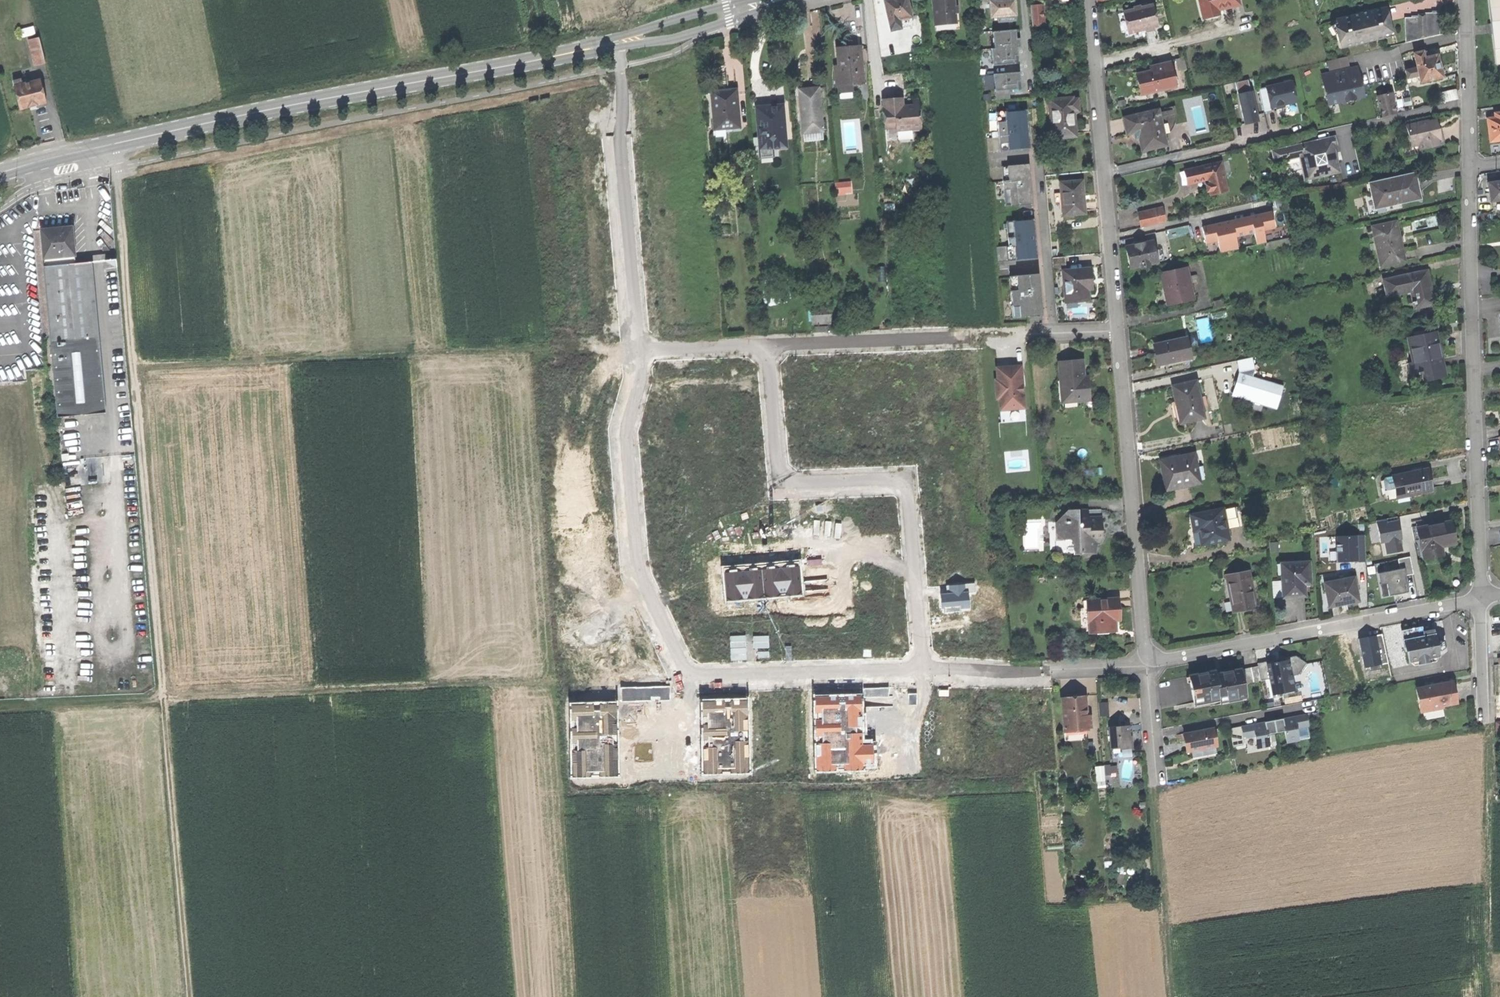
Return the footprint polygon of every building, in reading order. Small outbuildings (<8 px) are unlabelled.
[(881,1),(888,31),(896,29),(894,21),(908,18),(904,0),(886,0),(881,1)] [(931,25),(953,23),(952,13),(951,0),(929,0),(931,25)] [(1012,14),(1011,0),(986,0),(987,15),(1002,14),(1012,14)] [(1205,18),(1219,15),(1218,10),(1239,6),(1238,0),(1201,0),(1203,7),(1205,18)] [(1496,63),(1499,63),(1499,0),(1488,0),(1491,24),(1489,24),(1490,34),(1492,33),(1496,63)] [(1028,21),(1029,27),(1040,26),(1039,6),(1027,7),(1028,21)] [(1129,23),(1130,32),(1157,26),(1153,6),(1126,12),(1129,23)] [(1021,22),(1028,21),(1027,7),(1020,7),(1021,22)] [(1336,33),(1339,46),(1364,41),(1363,39),(1383,35),(1383,37),(1393,35),(1391,28),(1390,28),(1387,17),(1385,8),(1357,15),(1356,11),(1347,14),(1347,17),(1336,19),(1339,33),(1336,33)] [(955,13),(952,13),(953,23),(931,25),(932,31),(956,30),(955,13)] [(1411,17),(1411,18),(1411,42),(1419,40),(1418,16),(1411,17)] [(1017,64),(1017,63),(1014,63),(1013,56),(1017,56),(1016,48),(1019,47),(1018,38),(1015,38),(1015,30),(992,32),(993,48),(990,49),(991,66),(1017,64)] [(32,39),(34,51),(43,49),(41,36),(32,39)] [(34,51),(38,64),(47,62),(43,49),(34,51)] [(836,86),(837,93),(850,92),(850,85),(860,84),(857,49),(846,50),(835,51),(837,68),(833,69),(834,86),(836,86)] [(1414,54),(1415,61),(1424,59),(1422,52),(1414,54)] [(1419,76),(1421,83),(1443,78),(1440,67),(1438,56),(1424,59),(1415,61),(1417,68),(1419,76)] [(1175,59),(1178,70),(1187,67),(1184,57),(1175,59)] [(1139,73),(1144,92),(1169,86),(1167,79),(1172,78),(1169,62),(1150,66),(1151,70),(1139,73)] [(1357,68),(1323,76),(1328,100),(1335,98),(1340,100),(1341,102),(1343,102),(1344,104),(1360,101),(1359,98),(1364,97),(1357,68)] [(1412,78),(1419,76),(1417,68),(1410,70),(1412,78)] [(1008,90),(1016,89),(1016,82),(1019,81),(1019,72),(992,74),(994,100),(1008,99),(1008,90)] [(1139,93),(1144,92),(1139,73),(1135,74),(1137,84),(1139,93)] [(13,81),(20,109),(33,106),(47,103),(41,80),(24,84),(23,79),(13,81)] [(1293,82),(1266,89),(1271,108),(1276,107),(1285,105),(1297,102),(1293,82)] [(805,90),(797,91),(800,134),(819,132),(819,121),(816,90),(805,90)] [(1436,95),(1439,104),(1456,101),(1454,91),(1436,95)] [(723,130),(737,128),(734,95),(722,96),(721,92),(709,93),(712,131),(723,130)] [(1252,92),(1238,95),(1246,126),(1259,123),(1252,92)] [(1377,97),(1382,117),(1397,113),(1392,93),(1377,97)] [(882,117),(882,128),(894,128),(894,130),(910,130),(910,126),(917,125),(917,106),(904,106),(904,109),(900,110),(900,106),(899,102),(892,102),(892,99),(886,100),(881,100),(881,111),(885,111),(885,117),(882,117)] [(1070,99),(1047,100),(1048,113),(1050,138),(1063,137),(1073,137),(1072,122),(1071,111),(1070,100),(1070,99)] [(769,107),(754,109),(756,137),(761,142),(761,151),(784,149),(780,106),(769,107)] [(998,137),(1020,135),(1021,149),(1029,149),(1027,134),(1026,134),(1026,131),(1025,128),(1027,127),(1026,110),(996,112),(998,137)] [(1175,110),(1158,114),(1164,137),(1167,136),(1170,133),(1174,127),(1176,117),(1175,110)] [(1126,129),(1127,135),(1133,134),(1137,133),(1138,138),(1142,152),(1166,146),(1164,137),(1158,114),(1158,111),(1124,119),(1126,129)] [(1063,141),(1063,137),(1050,138),(1048,113),(1045,113),(1047,142),(1063,141)] [(1499,141),(1499,113),(1494,114),(1494,119),(1488,119),(1489,130),(1491,142),(1499,141)] [(1408,126),(1412,143),(1418,141),(1421,151),(1444,146),(1442,136),(1440,128),(1438,129),(1436,121),(1428,123),(1428,121),(1408,126)] [(820,142),(819,132),(800,134),(801,143),(820,142)] [(1020,135),(998,137),(999,151),(1021,149),(1020,135)] [(1300,157),(1305,181),(1340,173),(1335,149),(1338,144),(1337,140),(1336,136),(1273,151),(1275,162),(1300,157)] [(1414,153),(1421,151),(1418,141),(1412,143),(1414,153)] [(1212,197),(1229,193),(1222,162),(1190,169),(1193,185),(1205,182),(1207,182),(1208,186),(1206,186),(1207,194),(1211,193),(1212,197)] [(1001,167),(1002,181),(1029,179),(1027,165),(1001,167)] [(1188,186),(1193,185),(1190,169),(1185,170),(1188,186)] [(1372,194),(1374,207),(1383,205),(1419,198),(1416,186),(1414,175),(1370,184),(1372,194)] [(1029,179),(1002,181),(1004,206),(1031,204),(1031,195),(1030,186),(1028,186),(1028,180),(1030,180),(1029,179)] [(1060,204),(1060,215),(1081,213),(1080,197),(1078,181),(1058,183),(1059,192),(1060,204)] [(1491,203),(1499,201),(1499,181),(1488,183),(1490,193),(1491,203)] [(852,192),(851,182),(835,183),(836,196),(846,196),(845,193),(852,192)] [(1052,205),(1060,204),(1059,192),(1051,193),(1052,205)] [(1365,195),(1367,208),(1374,207),(1372,194),(1365,195)] [(1385,212),(1383,205),(1374,207),(1367,208),(1369,215),(1385,212)] [(1137,215),(1140,228),(1165,223),(1162,209),(1137,215)] [(1271,213),(1263,214),(1261,218),(1257,215),(1250,217),(1250,218),(1231,223),(1231,221),(1215,225),(1212,228),(1209,226),(1201,227),(1205,244),(1217,241),(1219,253),(1238,250),(1235,238),(1253,234),(1256,246),(1266,244),(1263,232),(1275,229),(1271,213)] [(1033,219),(1005,221),(1007,246),(1005,246),(1006,261),(1036,258),(1034,239),(1033,219)] [(1372,228),(1380,267),(1405,262),(1403,251),(1401,251),(1400,244),(1395,223),(1372,228)] [(38,234),(42,271),(73,268),(69,231),(51,232),(38,234)] [(1129,258),(1131,268),(1141,266),(1142,269),(1151,267),(1150,264),(1158,262),(1154,241),(1127,247),(1129,258)] [(1051,271),(1061,271),(1065,270),(1064,256),(1050,257),(1051,271)] [(58,419),(104,414),(88,266),(73,268),(42,271),(58,419)] [(1061,271),(1064,303),(1086,301),(1085,289),(1090,289),(1089,281),(1088,269),(1065,270),(1061,271)] [(1185,269),(1161,275),(1163,284),(1164,290),(1168,289),(1172,304),(1192,300),(1185,269)] [(1427,271),(1383,281),(1386,292),(1410,287),(1413,302),(1411,302),(1412,306),(1414,305),(1415,308),(1434,304),(1430,285),(1427,271)] [(1038,274),(1009,277),(1012,317),(1041,315),(1039,295),(1033,296),(1033,290),(1039,290),(1038,274)] [(809,306),(810,323),(829,322),(828,305),(809,306)] [(1432,371),(1434,379),(1446,376),(1440,353),(1435,331),(1408,337),(1413,363),(1409,364),(1412,376),(1418,374),(1432,371)] [(1157,357),(1158,365),(1190,358),(1185,339),(1154,346),(1157,357)] [(1278,409),(1285,386),(1254,376),(1257,367),(1254,356),(1238,359),(1241,371),(1233,395),(1278,409)] [(1081,361),(1058,363),(1061,401),(1088,399),(1087,387),(1083,387),(1082,377),(1081,361)] [(999,410),(1023,408),(1021,386),(1019,386),(1018,377),(1020,377),(1020,366),(995,368),(996,379),(993,380),(995,399),(998,399),(999,410)] [(1420,382),(1434,379),(1432,371),(1418,374),(1420,382)] [(1181,409),(1183,421),(1204,417),(1202,407),(1200,397),(1196,381),(1173,386),(1176,402),(1179,401),(1181,409)] [(1206,395),(1200,397),(1202,407),(1208,405),(1206,395)] [(1164,477),(1166,490),(1201,483),(1194,455),(1181,457),(1182,460),(1176,461),(1175,458),(1161,461),(1164,477)] [(1427,470),(1392,477),(1393,478),(1396,495),(1407,493),(1407,496),(1431,491),(1430,481),(1427,470)] [(1387,497),(1396,495),(1393,478),(1384,480),(1387,497)] [(1079,544),(1080,552),(1092,551),(1092,538),(1101,538),(1100,524),(1100,509),(1086,509),(1086,516),(1073,517),(1065,510),(1055,522),(1056,539),(1073,538),(1073,544),(1079,544)] [(1193,526),(1194,533),(1200,532),(1202,546),(1226,541),(1224,530),(1227,530),(1223,510),(1207,513),(1208,516),(1201,517),(1201,514),(1191,516),(1193,526)] [(1403,538),(1399,516),(1377,520),(1381,542),(1386,542),(1388,553),(1403,551),(1401,539),(1403,538)] [(1420,544),(1424,560),(1443,556),(1442,548),(1441,545),(1454,543),(1452,533),(1450,522),(1417,529),(1420,544)] [(1194,547),(1202,546),(1200,532),(1194,533),(1191,534),(1194,547)] [(1367,561),(1365,534),(1335,536),(1337,562),(1367,561)] [(1402,569),(1377,574),(1380,585),(1386,584),(1388,596),(1404,592),(1403,585),(1405,584),(1403,576),(1417,573),(1413,556),(1400,559),(1402,569)] [(800,559),(721,565),(725,602),(803,596),(800,559)] [(1282,575),(1284,598),(1295,597),(1306,596),(1305,584),(1311,584),(1310,563),(1282,564),(1282,575)] [(1227,577),(1234,611),(1244,609),(1255,607),(1249,573),(1227,577)] [(1325,584),(1330,608),(1341,605),(1340,604),(1344,603),(1348,602),(1348,604),(1359,602),(1355,579),(1325,584)] [(946,593),(941,594),(942,601),(942,609),(969,607),(968,592),(976,592),(975,583),(945,586),(946,593)] [(1086,600),(1089,632),(1115,631),(1114,620),(1114,609),(1119,609),(1118,598),(1086,600)] [(1418,638),(1404,640),(1407,652),(1410,651),(1411,661),(1416,666),(1437,662),(1439,655),(1438,651),(1442,650),(1445,647),(1444,640),(1440,640),(1438,629),(1424,631),(1425,636),(1418,638)] [(1388,662),(1382,634),(1370,636),(1359,638),(1364,668),(1369,667),(1369,671),(1381,669),(1380,663),(1388,662)] [(1259,666),(1261,680),(1270,679),(1273,694),(1295,690),(1292,675),(1298,674),(1306,663),(1296,656),(1286,658),(1286,661),(1280,662),(1275,663),(1275,660),(1258,663),(1259,666)] [(1262,682),(1261,680),(1259,666),(1244,669),(1247,684),(1262,682)] [(1190,675),(1195,703),(1220,698),(1220,701),(1247,696),(1241,669),(1226,672),(1216,674),(1215,670),(1190,675)] [(1417,689),(1421,712),(1445,708),(1444,704),(1458,702),(1456,692),(1455,682),(1417,689)] [(838,692),(813,693),(815,770),(866,769),(864,692),(838,692)] [(749,772),(747,697),(723,697),(699,698),(701,773),(749,772)] [(618,775),(616,700),(568,701),(570,776),(618,775)] [(1062,701),(1063,728),(1077,727),(1077,731),(1085,730),(1087,730),(1087,728),(1091,728),(1091,719),(1086,720),(1086,716),(1085,700),(1073,701),(1062,701)] [(1098,703),(1099,717),(1108,717),(1107,703),(1098,703)] [(1283,719),(1273,720),(1275,732),(1285,731),(1287,743),(1299,741),(1297,728),(1308,726),(1306,714),(1292,717),(1292,719),(1283,721),(1283,719)] [(1275,732),(1273,720),(1265,722),(1265,725),(1256,726),(1256,724),(1241,726),(1243,739),(1255,736),(1257,749),(1270,746),(1267,734),(1275,732)] [(1109,727),(1110,749),(1130,748),(1130,739),(1130,732),(1127,733),(1126,726),(1109,727)] [(1186,742),(1188,751),(1217,746),(1214,728),(1185,733),(1186,742)] [(1085,740),(1085,730),(1077,731),(1063,732),(1064,741),(1085,740)] [(1110,749),(1111,759),(1131,758),(1130,748),(1110,749)]
